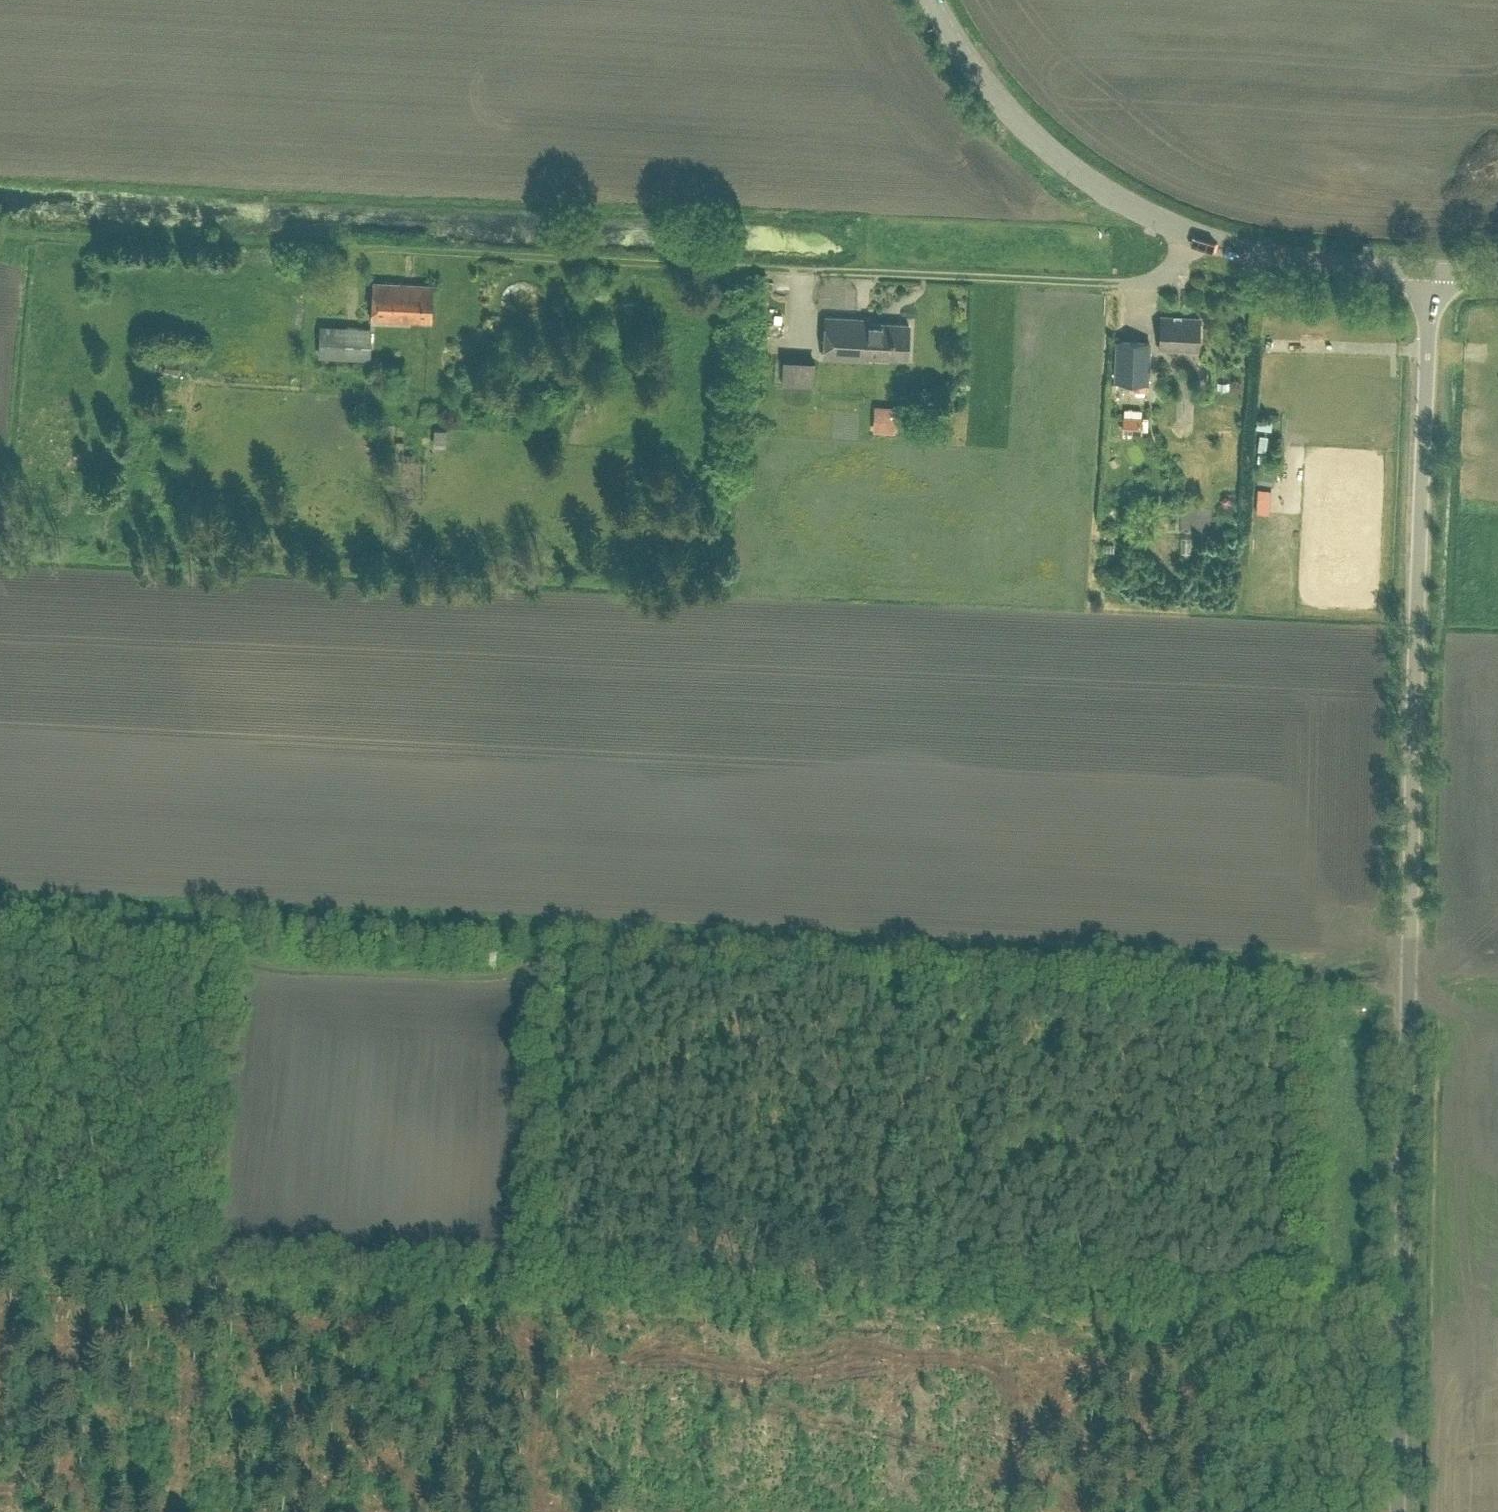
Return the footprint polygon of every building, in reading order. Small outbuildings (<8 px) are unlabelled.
[(432,284),(372,281),(371,318),(431,321),(432,284)] [(765,304),(766,322),(783,321),(783,303),(765,304)] [(1198,350),(1199,317),(1160,315),(1159,348),(1198,350)] [(823,356),(867,358),(868,355),(907,357),(908,323),(869,321),(869,318),(825,316),(823,356)] [(321,325),(320,357),(369,359),(370,327),(321,325)] [(1117,340),(1115,380),(1147,382),(1149,342),(1117,340)] [(783,358),(782,384),(812,385),(813,359),(783,358)] [(870,409),(871,430),(899,429),(898,408),(870,409)] [(1258,485),(1259,510),(1273,509),(1272,485),(1258,485)]
